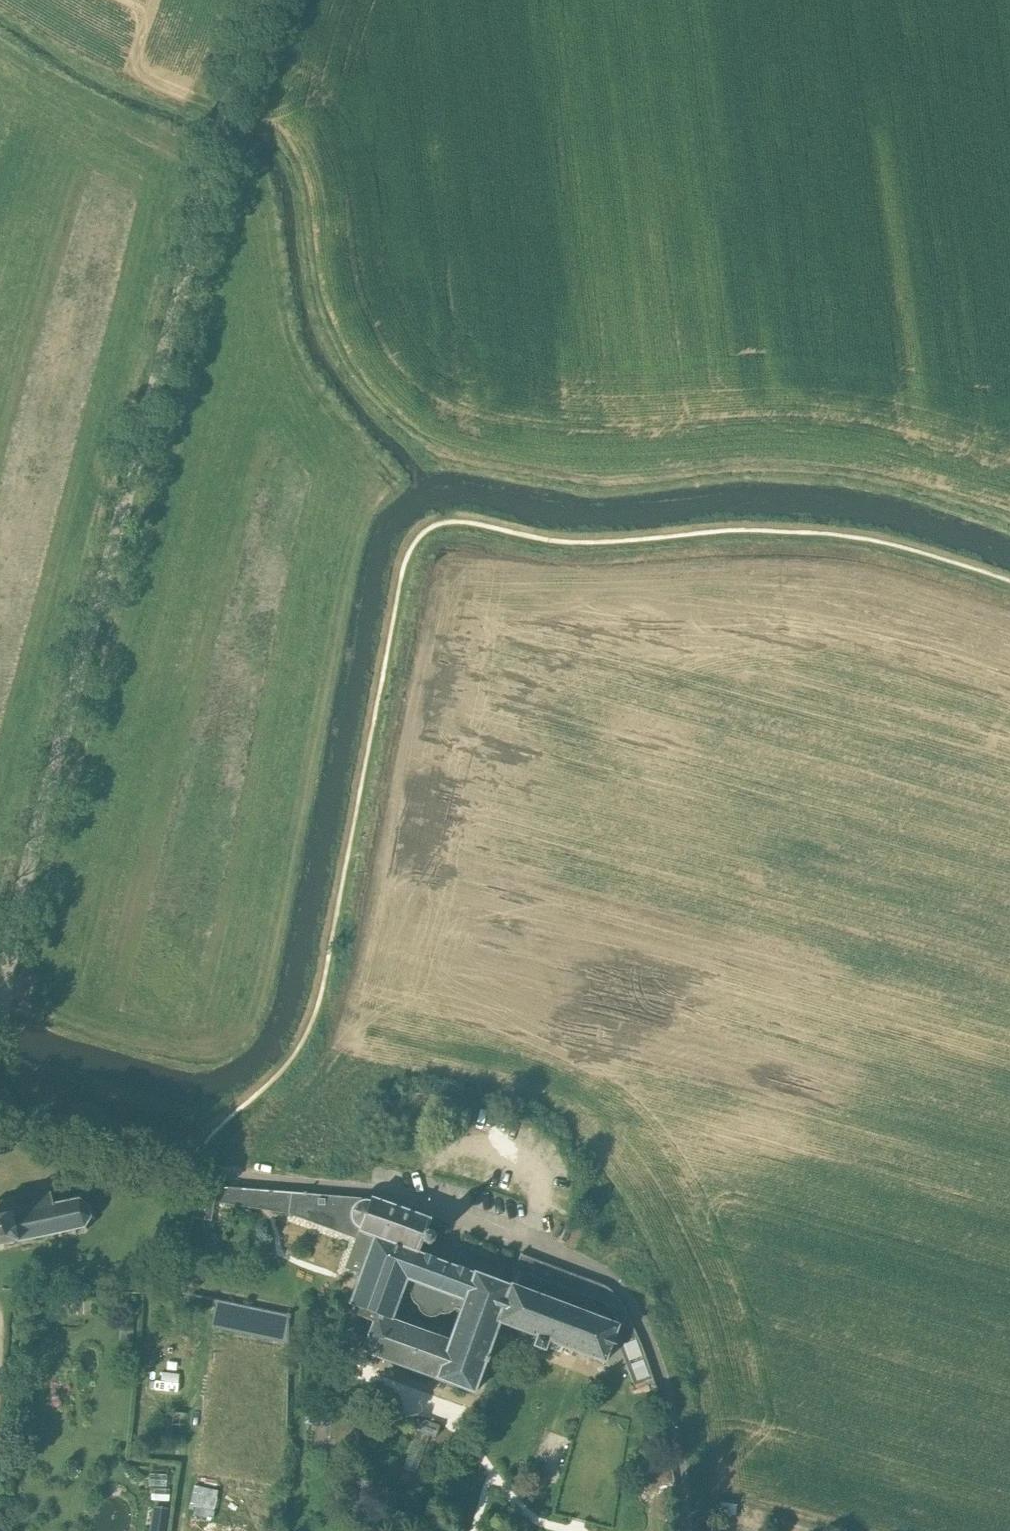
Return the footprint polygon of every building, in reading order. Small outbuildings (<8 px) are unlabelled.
[(349,1304),(353,1306),(350,1313),(373,1322),(362,1352),(473,1393),(499,1323),(537,1337),(534,1347),(545,1351),(548,1342),(605,1363),(619,1325),(511,1285),(510,1286),(419,1252),(422,1242),(431,1246),(431,1245),(435,1235),(435,1234),(427,1231),(431,1219),(372,1197),(203,1184),(192,1218),(210,1219),(214,1201),(289,1214),(357,1238),(346,1268),(361,1273),(349,1304)] [(58,1233),(59,1236),(85,1231),(87,1229),(94,1219),(94,1216),(92,1205),(90,1203),(80,1196),(77,1195),(53,1200),(51,1192),(51,1189),(49,1189),(0,1198),(0,1245),(58,1233)] [(212,1324),(287,1340),(288,1317),(217,1302),(212,1324)] [(616,1338),(634,1386),(651,1380),(633,1332),(616,1338)] [(356,1449),(362,1409),(334,1405),(328,1445),(356,1449)] [(169,1412),(168,1435),(184,1436),(185,1412),(169,1412)] [(436,1436),(440,1425),(422,1418),(417,1430),(436,1436)] [(154,1506),(151,1530),(165,1530),(168,1507),(154,1506)]
